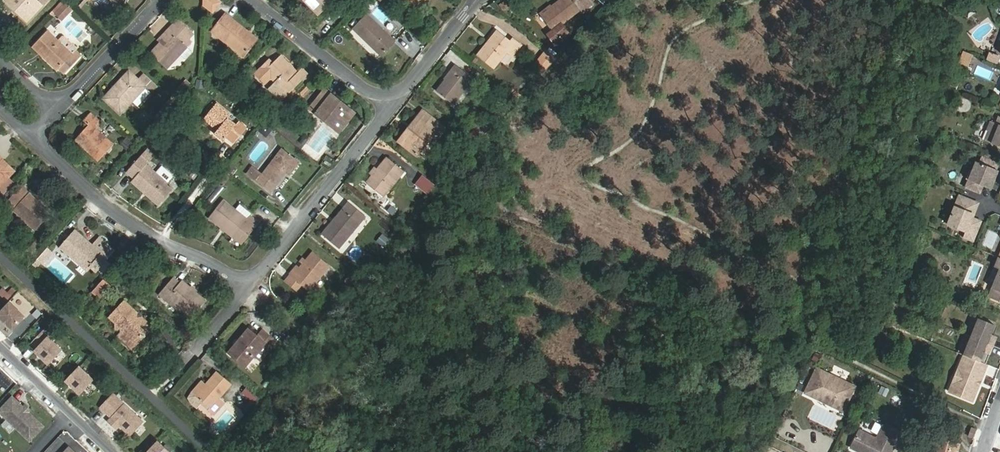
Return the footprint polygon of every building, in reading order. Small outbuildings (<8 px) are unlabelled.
[(21,15),(27,21),(42,5),(36,0),(6,0),(5,0),(12,7),(13,5),(22,13),(21,15)] [(114,15),(127,0),(98,0),(114,15)] [(216,0),(203,0),(203,4),(213,12),(220,3),(216,0)] [(322,11),(333,0),(311,0),(322,11)] [(553,30),(548,34),(555,43),(568,33),(562,25),(581,10),(583,12),(592,5),(588,0),(560,0),(542,14),(553,30)] [(71,10),(64,4),(55,14),(62,20),(71,10)] [(212,32),(244,57),(258,39),(226,14),(212,32)] [(367,15),(354,29),(382,56),(395,42),(367,15)] [(188,37),(193,32),(179,19),(169,30),(172,32),(150,54),(167,69),(192,41),(188,37)] [(47,57),(45,59),(58,70),(59,69),(65,74),(82,56),(75,51),(77,49),(65,38),(60,43),(47,30),(34,44),(47,57)] [(494,68),(507,52),(514,56),(521,45),(512,38),(510,41),(497,32),(478,55),(494,68)] [(539,69),(543,73),(557,59),(548,52),(537,63),(541,67),(539,69)] [(271,77),(276,82),(288,94),(294,89),(307,76),(301,70),(297,73),(280,56),(273,64),(270,61),(256,74),(266,83),(271,77)] [(456,65),(446,78),(447,78),(437,92),(453,105),(474,79),(456,65)] [(144,75),(138,81),(129,72),(115,87),(118,89),(107,101),(120,114),(132,101),(138,106),(156,87),(144,75)] [(184,83),(175,93),(179,97),(188,87),(184,83)] [(299,94),(301,96),(310,87),(308,85),(299,94)] [(301,96),(303,98),(312,89),(310,87),(301,96)] [(288,94),(287,96),(293,101),(300,94),(294,89),(288,94)] [(337,104),(339,101),(325,90),(310,109),(340,132),(352,116),(337,104)] [(175,93),(167,102),(171,106),(179,97),(175,93)] [(965,93),(963,99),(975,101),(976,96),(965,93)] [(227,137),(235,144),(247,129),(239,122),(236,125),(228,119),(231,116),(216,104),(204,119),(218,130),(215,134),(224,141),(227,137)] [(412,128),(401,143),(417,155),(436,132),(440,135),(445,128),(423,111),(411,126),(412,128)] [(88,126),(76,140),(99,161),(113,145),(96,129),(101,124),(90,114),(83,121),(88,126)] [(999,117),(996,124),(991,122),(987,131),(989,131),(985,141),(999,147),(999,117)] [(303,138),(299,143),(304,146),(308,142),(303,138)] [(148,191),(161,203),(173,189),(146,165),(155,156),(147,149),(127,172),(135,179),(132,182),(146,194),(148,191)] [(290,175),(299,162),(282,149),(262,175),(252,167),(247,175),(271,193),(286,173),(290,175)] [(997,170),(999,164),(983,157),(980,163),(977,162),(973,171),(971,170),(967,180),(969,180),(966,187),(980,193),(983,186),(989,189),(993,179),(995,180),(998,171),(997,170)] [(388,158),(367,183),(384,197),(404,171),(388,158)] [(0,163),(0,186),(12,174),(0,163)] [(417,183),(429,192),(435,185),(423,175),(417,183)] [(21,186),(14,194),(3,205),(12,213),(14,210),(36,231),(51,214),(21,186)] [(975,202),(959,196),(947,225),(966,232),(964,238),(973,241),(981,222),(972,218),(975,212),(972,210),(975,202)] [(236,211),(224,201),(210,218),(242,243),(258,223),(251,217),(248,220),(236,211)] [(349,202),(322,235),(339,249),(366,217),(349,202)] [(241,206),(236,211),(248,220),(251,217),(252,215),(241,206)] [(90,267),(96,272),(114,251),(99,238),(92,245),(76,230),(60,248),(73,258),(74,256),(89,269),(90,267)] [(41,248),(35,243),(27,251),(34,257),(41,248)] [(44,247),(34,263),(42,268),(52,252),(44,247)] [(303,264),(293,276),(291,274),(285,281),(297,291),(303,284),(310,290),(330,267),(312,252),(306,260),(303,258),(300,261),(303,264)] [(989,295),(999,299),(999,269),(989,295)] [(160,295),(169,303),(171,301),(191,318),(206,300),(183,281),(181,283),(174,278),(160,295)] [(10,295),(1,287),(0,289),(0,297),(5,301),(10,295)] [(90,293),(99,299),(103,293),(95,287),(90,293)] [(280,293),(276,301),(283,305),(287,296),(280,293)] [(118,336),(132,349),(145,336),(145,335),(152,327),(142,318),(141,313),(137,313),(125,301),(110,318),(116,323),(116,329),(121,329),(121,332),(118,336)] [(8,302),(0,311),(0,318),(12,329),(24,316),(8,302)] [(979,319),(964,355),(980,362),(984,351),(991,354),(994,346),(997,338),(991,336),(995,325),(979,319)] [(284,335),(272,325),(268,331),(279,341),(284,335)] [(51,336),(45,330),(32,343),(38,349),(35,352),(48,364),(61,350),(48,338),(51,336)] [(254,356),(264,344),(270,349),(276,342),(262,331),(257,337),(248,330),(229,353),(245,366),(254,356)] [(264,344),(254,356),(261,361),(270,349),(264,344)] [(964,355),(955,376),(961,379),(955,394),(972,401),(987,365),(980,362),(964,355)] [(79,368),(66,381),(80,394),(93,380),(79,368)] [(206,385),(196,396),(203,402),(210,408),(208,410),(214,416),(225,403),(220,398),(232,384),(217,372),(206,385)] [(814,375),(803,400),(815,405),(816,401),(831,408),(829,411),(841,416),(852,392),(827,381),(814,375)] [(955,376),(949,392),(955,394),(961,379),(955,376)] [(197,408),(203,402),(196,396),(206,385),(202,381),(191,393),(191,395),(190,396),(190,399),(191,402),(197,408)] [(258,396),(247,386),(242,392),(253,402),(258,396)] [(114,395),(101,408),(112,418),(109,422),(117,429),(120,426),(130,435),(143,422),(114,395)] [(11,397),(0,409),(0,414),(30,442),(43,427),(28,413),(23,408),(11,397)] [(852,447),(862,451),(891,451),(900,434),(884,425),(877,439),(860,431),(852,447)] [(976,430),(971,428),(967,435),(972,438),(976,430)] [(937,437),(935,445),(938,446),(937,451),(955,451),(957,451),(959,443),(937,437)] [(149,451),(169,451),(158,442),(149,451)]
